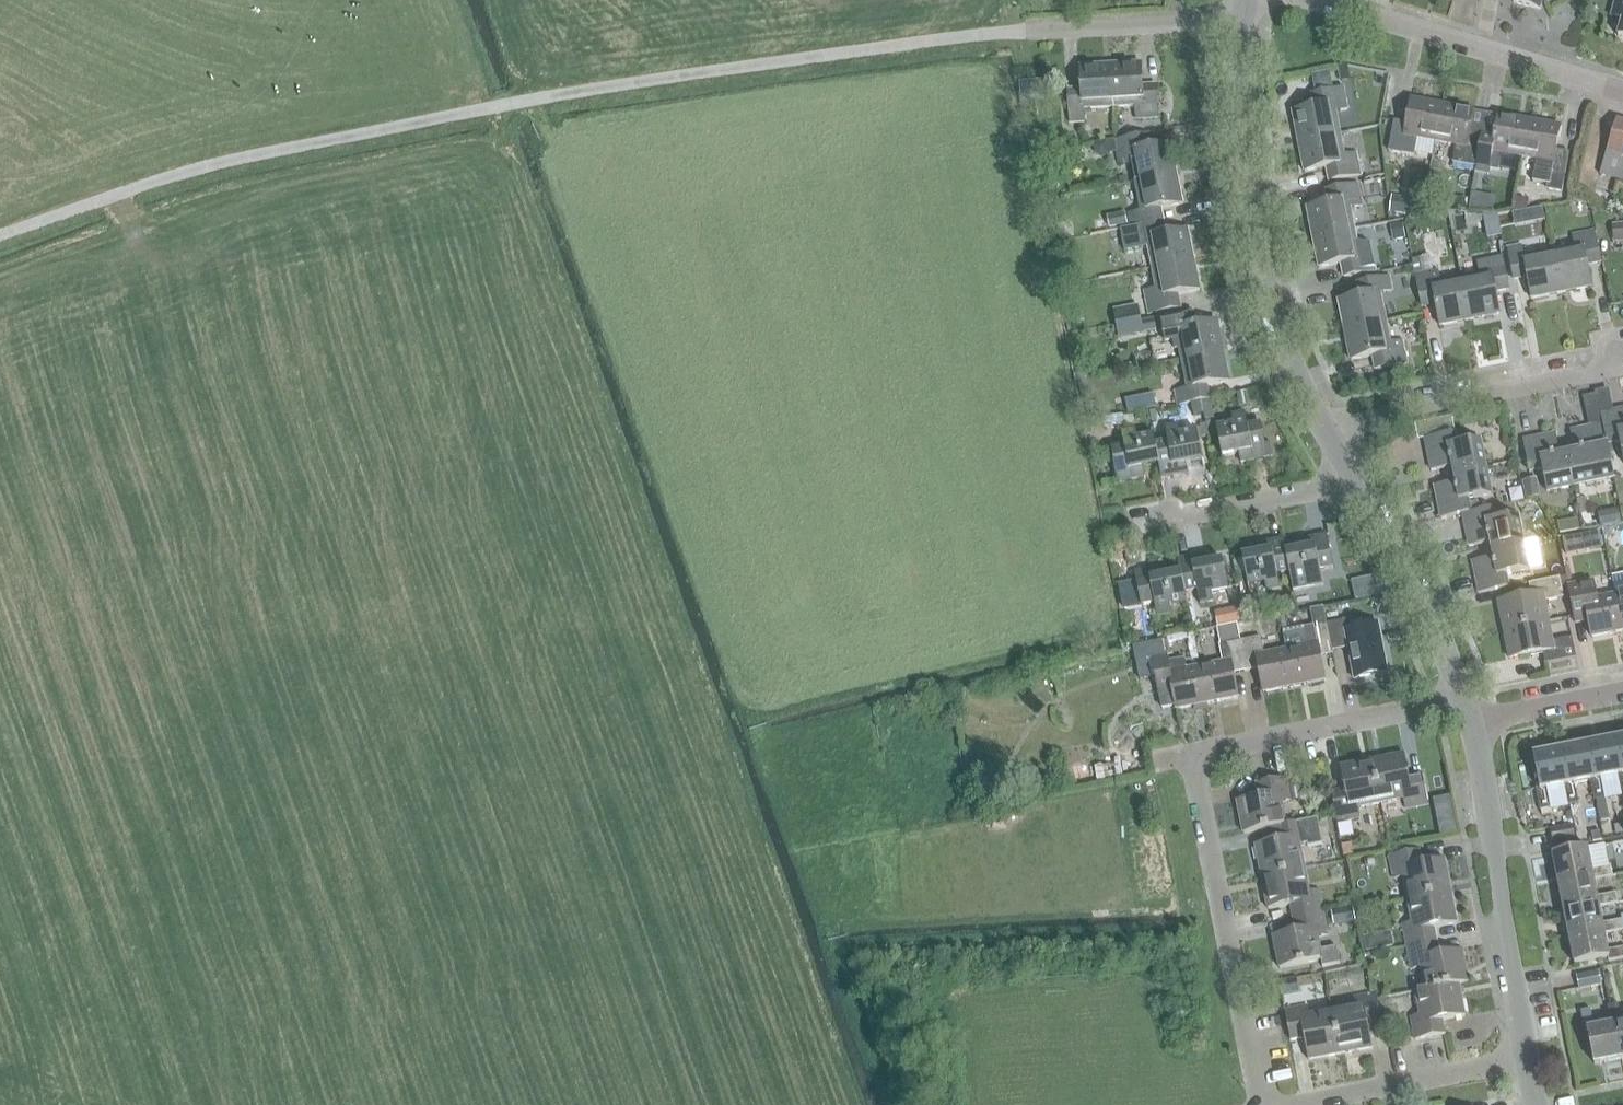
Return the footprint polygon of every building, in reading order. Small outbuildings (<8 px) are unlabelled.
[(1539,10),(1542,0),(1512,0),(1512,2),(1539,10)] [(1610,17),(1621,20),(1617,37),(1622,39),(1622,0),(1615,0),(1610,17)] [(1140,64),(1110,66),(1112,107),(1134,106),(1135,118),(1157,117),(1155,86),(1141,86),(1140,64)] [(1083,109),(1112,107),(1110,66),(1079,67),(1081,90),(1067,91),(1069,122),(1083,122),(1083,109)] [(1292,112),(1298,142),(1339,134),(1335,113),(1347,110),(1342,88),(1311,94),(1313,108),(1292,112)] [(1415,139),(1434,142),(1441,105),(1410,99),(1406,124),(1393,121),(1388,151),(1412,156),(1415,139)] [(1472,110),(1441,105),(1434,142),(1455,146),(1452,163),(1475,167),(1480,137),(1468,135),(1472,110)] [(1493,139),(1480,137),(1475,167),(1495,171),(1498,153),(1522,158),(1528,120),(1497,115),(1493,139)] [(1559,126),(1528,120),(1522,158),(1535,160),(1531,182),(1546,184),(1545,190),(1561,192),(1568,153),(1555,150),(1559,126)] [(1615,120),(1599,174),(1622,181),(1622,122),(1615,120)] [(1343,155),(1339,134),(1298,142),(1304,172),(1326,168),(1328,181),(1360,175),(1355,152),(1343,155)] [(1114,141),(1116,155),(1118,162),(1130,160),(1134,182),(1176,174),(1169,144),(1147,148),(1145,135),(1114,141)] [(1045,152),(1059,151),(1057,138),(1044,140),(1045,152)] [(1182,204),(1176,174),(1134,182),(1140,212),(1128,214),(1131,228),(1162,222),(1160,208),(1182,204)] [(1306,208),(1312,238),(1354,230),(1349,208),(1361,206),(1357,184),(1326,190),(1328,204),(1306,208)] [(1413,199),(1391,196),(1389,207),(1391,213),(1411,216),(1413,199)] [(1478,213),(1479,197),(1468,196),(1467,211),(1478,213)] [(1109,228),(1127,225),(1125,213),(1107,217),(1109,228)] [(1162,222),(1131,228),(1136,252),(1148,250),(1152,268),(1193,260),(1187,230),(1165,235),(1162,222)] [(1389,224),(1392,241),(1405,239),(1402,222),(1389,224)] [(1375,271),(1372,257),(1369,243),(1356,243),(1354,230),(1312,238),(1318,268),(1341,264),(1343,277),(1375,271)] [(1561,293),(1591,287),(1586,265),(1600,262),(1593,231),(1571,235),(1574,247),(1553,251),(1561,293)] [(1531,299),(1561,293),(1553,251),(1523,257),(1521,245),(1507,248),(1513,279),(1526,277),(1531,299)] [(1415,274),(1425,272),(1421,257),(1412,259),(1415,274)] [(1478,275),(1461,279),(1469,320),(1499,314),(1495,292),(1508,289),(1502,258),(1476,263),(1478,275)] [(1144,290),(1146,300),(1148,314),(1180,308),(1177,295),(1199,290),(1193,260),(1152,268),(1156,288),(1144,290)] [(1461,279),(1440,283),(1438,271),(1429,273),(1415,275),(1421,307),(1435,304),(1439,326),(1469,320),(1461,279)] [(1338,301),(1344,331),(1386,322),(1379,293),(1391,290),(1388,277),(1357,283),(1360,296),(1338,301)] [(1179,349),(1181,359),(1222,351),(1216,321),(1194,326),(1191,312),(1160,318),(1165,342),(1172,341),(1174,350),(1179,349)] [(1386,322),(1344,331),(1350,361),(1372,356),(1375,369),(1407,363),(1402,339),(1390,342),(1386,322)] [(1228,381),(1222,351),(1181,359),(1187,389),(1175,391),(1177,405),(1209,399),(1206,386),(1228,381)] [(1236,394),(1238,407),(1249,405),(1246,392),(1236,394)] [(1200,402),(1205,429),(1206,429),(1207,436),(1217,434),(1222,457),(1238,454),(1240,462),(1266,457),(1260,424),(1247,427),(1244,413),(1231,416),(1232,424),(1216,427),(1211,400),(1200,402)] [(1202,414),(1200,401),(1191,403),(1193,416),(1202,414)] [(1603,424),(1606,443),(1620,440),(1622,453),(1622,409),(1600,413),(1603,424)] [(1122,415),(1103,417),(1104,427),(1123,424),(1122,415)] [(1575,452),(1567,453),(1574,486),(1613,478),(1606,443),(1603,424),(1570,431),(1575,452)] [(1198,438),(1207,436),(1206,429),(1205,429),(1179,434),(1178,425),(1164,428),(1167,442),(1155,444),(1154,444),(1158,464),(1158,465),(1160,478),(1187,473),(1185,464),(1202,460),(1198,438)] [(1142,468),(1158,465),(1158,464),(1154,444),(1155,444),(1153,435),(1136,438),(1135,429),(1121,432),(1124,446),(1111,448),(1117,482),(1144,477),(1142,468)] [(1452,466),(1454,474),(1486,467),(1481,440),(1457,445),(1455,432),(1424,438),(1431,471),(1452,466)] [(1574,486),(1567,453),(1560,455),(1555,434),(1523,441),(1529,471),(1542,468),(1547,491),(1574,486)] [(1492,495),(1486,467),(1454,474),(1455,481),(1434,486),(1441,518),(1462,514),(1472,512),(1469,499),(1492,495)] [(1521,481),(1525,499),(1539,496),(1536,478),(1521,481)] [(1490,542),(1492,549),(1524,542),(1519,515),(1496,520),(1493,507),(1472,512),(1462,514),(1469,546),(1490,542)] [(1301,549),(1286,552),(1285,552),(1289,572),(1290,582),(1307,578),(1309,587),(1322,584),(1319,571),(1333,568),(1326,535),(1299,540),(1301,549)] [(1277,575),(1289,572),(1285,552),(1286,552),(1283,539),(1257,544),(1258,553),(1241,556),(1247,586),(1264,582),(1266,591),(1279,588),(1277,575)] [(1530,570),(1524,542),(1492,549),(1494,557),(1472,561),(1479,593),(1510,587),(1507,575),(1530,570)] [(1177,560),(1179,573),(1180,573),(1184,593),(1185,593),(1197,591),(1199,604),(1213,602),(1211,593),(1228,590),(1222,561),(1205,564),(1203,555),(1177,560)] [(1128,608),(1142,606),(1155,603),(1158,617),(1171,614),(1170,606),(1187,602),(1185,593),(1184,593),(1180,573),(1179,573),(1164,576),(1162,567),(1135,572),(1137,581),(1124,584),(1128,608)] [(1499,601),(1504,630),(1549,621),(1545,601),(1564,597),(1560,577),(1529,583),(1531,595),(1499,601)] [(1382,594),(1373,579),(1354,583),(1357,600),(1382,594)] [(1622,631),(1616,594),(1595,598),(1591,581),(1568,586),(1575,616),(1587,613),(1592,637),(1622,631)] [(1326,624),(1332,651),(1347,648),(1354,679),(1387,672),(1378,624),(1350,630),(1348,619),(1326,624)] [(1545,664),(1574,658),(1570,638),(1553,641),(1549,621),(1504,630),(1510,659),(1543,652),(1545,664)] [(1306,646),(1286,650),(1294,687),(1324,681),(1320,656),(1332,654),(1332,651),(1326,624),(1303,628),(1306,646)] [(1233,673),(1245,671),(1239,641),(1238,641),(1235,625),(1215,628),(1219,645),(1217,645),(1220,663),(1199,667),(1206,704),(1237,698),(1233,673)] [(1259,637),(1239,641),(1245,671),(1258,668),(1263,693),(1294,687),(1286,650),(1262,654),(1259,637)] [(1167,662),(1165,655),(1170,655),(1167,639),(1149,643),(1159,696),(1172,693),(1176,710),(1206,704),(1199,667),(1185,669),(1183,659),(1167,662)] [(1618,774),(1622,793),(1622,738),(1615,740),(1621,774),(1618,774)] [(1601,778),(1618,774),(1621,774),(1615,740),(1588,745),(1594,779),(1591,779),(1594,798),(1604,796),(1601,778)] [(1594,779),(1588,745),(1561,751),(1567,784),(1564,785),(1567,804),(1577,802),(1573,783),(1591,779),(1594,779)] [(1546,788),(1564,785),(1567,784),(1561,751),(1534,756),(1540,789),(1538,790),(1541,809),(1550,807),(1546,788)] [(1374,760),(1383,803),(1404,799),(1405,808),(1428,803),(1423,775),(1410,777),(1405,755),(1374,760)] [(1358,807),(1383,803),(1374,760),(1340,767),(1344,790),(1332,792),(1337,821),(1360,817),(1358,807)] [(1246,833),(1273,828),(1273,826),(1288,823),(1283,800),(1293,798),(1289,776),(1259,780),(1262,796),(1240,801),(1246,833)] [(1300,786),(1292,788),(1294,798),(1302,796),(1300,786)] [(1455,818),(1440,821),(1443,834),(1458,831),(1455,818)] [(1304,819),(1288,823),(1273,826),(1273,828),(1276,841),(1257,844),(1263,876),(1304,868),(1300,844),(1306,843),(1307,847),(1321,844),(1316,819),(1305,821),(1304,819)] [(1571,826),(1549,830),(1552,845),(1574,840),(1571,826)] [(1553,855),(1558,883),(1593,876),(1594,879),(1613,876),(1611,866),(1592,869),(1588,848),(1553,855)] [(1403,877),(1407,898),(1449,891),(1443,859),(1421,864),(1418,850),(1388,856),(1392,879),(1403,877)] [(1289,905),(1291,917),(1323,911),(1318,888),(1309,890),(1304,868),(1263,876),(1269,909),(1289,905)] [(1597,897),(1594,879),(1593,876),(1558,883),(1564,910),(1598,903),(1599,907),(1618,903),(1616,893),(1597,897)] [(1403,923),(1407,946),(1436,940),(1434,927),(1455,923),(1449,891),(1407,898),(1411,922),(1403,923)] [(1352,893),(1356,910),(1363,908),(1360,892),(1352,893)] [(1569,937),(1604,930),(1604,933),(1622,930),(1622,928),(1621,920),(1602,924),(1599,907),(1598,903),(1564,910),(1569,937)] [(1329,912),(1332,925),(1354,921),(1352,907),(1329,912)] [(1327,934),(1323,911),(1291,917),(1293,931),(1275,935),(1281,969),(1323,960),(1324,967),(1341,963),(1338,945),(1321,949),(1318,935),(1327,934)] [(1604,933),(1604,930),(1569,937),(1575,964),(1608,958),(1609,961),(1622,958),(1622,948),(1608,951),(1604,933)] [(1458,985),(1467,983),(1461,950),(1439,955),(1436,940),(1407,946),(1411,970),(1420,968),(1424,990),(1458,984),(1458,985)] [(1597,971),(1575,976),(1578,990),(1600,986),(1597,971)] [(1464,1016),(1458,985),(1458,984),(1424,990),(1416,991),(1420,1015),(1410,1017),(1415,1039),(1443,1034),(1440,1020),(1464,1016)] [(1333,1010),(1341,1053),(1373,1047),(1369,1025),(1383,1022),(1377,992),(1354,997),(1355,1006),(1333,1010)] [(1622,1058),(1622,1022),(1618,1003),(1608,1005),(1612,1024),(1615,1023),(1622,1058)] [(1309,1060),(1341,1053),(1333,1010),(1310,1014),(1309,1006),(1286,1011),(1291,1040),(1305,1038),(1309,1060)] [(1615,1023),(1612,1024),(1593,1028),(1589,1009),(1581,1011),(1585,1031),(1588,1030),(1595,1063),(1622,1058),(1615,1023)]
